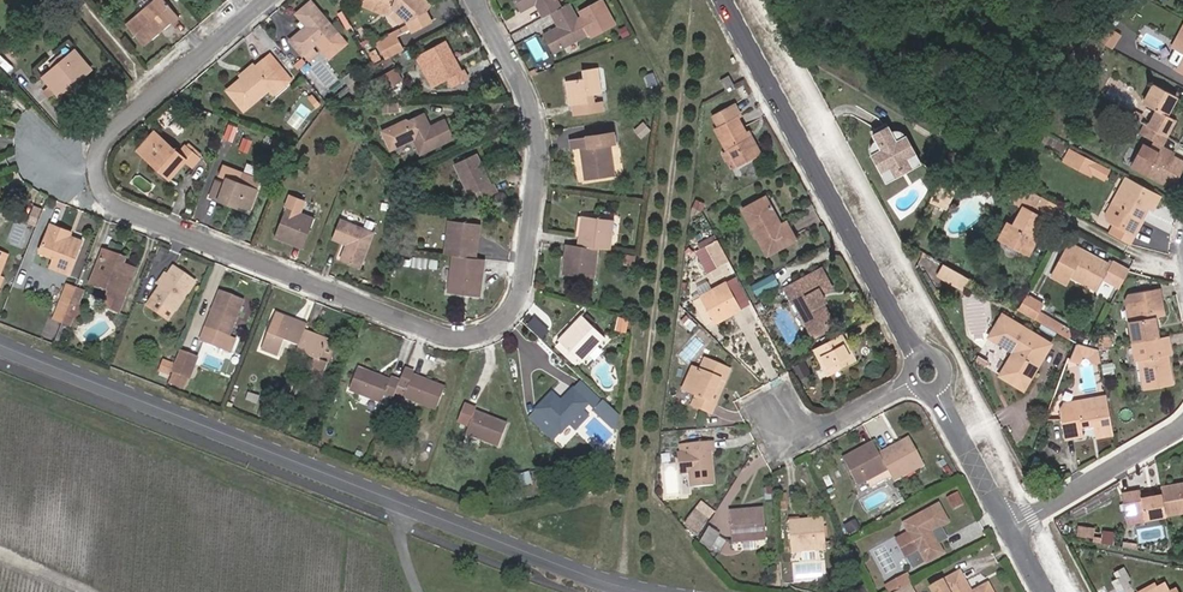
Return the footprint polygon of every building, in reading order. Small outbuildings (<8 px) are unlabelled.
[(164,0),(155,0),(128,23),(144,42),(171,20),(173,22),(179,17),(164,0)] [(319,0),(305,0),(298,6),(307,18),(291,33),(303,47),(320,32),(323,36),(321,38),(330,49),(347,35),(334,20),(319,0)] [(392,2),(390,7),(398,15),(406,18),(412,27),(430,16),(426,8),(431,1),(430,0),(388,0),(392,2)] [(558,5),(555,0),(536,0),(542,13),(549,10),(558,5)] [(558,5),(549,10),(557,24),(541,32),(549,49),(582,34),(567,1),(558,5)] [(379,35),(387,51),(403,43),(395,27),(379,35)] [(1168,54),(1180,60),(1172,75),(1182,81),(1182,27),(1168,54)] [(1100,31),(1094,45),(1107,51),(1113,38),(1100,31)] [(459,69),(443,39),(424,49),(430,62),(423,66),(431,83),(445,76),(449,84),(465,76),(461,68),(459,69)] [(75,68),(88,57),(74,41),(44,67),(60,85),(77,71),(75,68)] [(1100,63),(1107,51),(1094,45),(1086,41),(1080,53),(1100,63)] [(533,47),(538,57),(545,54),(540,43),(533,47)] [(270,47),(253,62),(240,73),(226,85),(243,104),(269,82),(278,73),(286,66),(270,47)] [(75,68),(77,71),(90,59),(88,57),(75,68)] [(237,70),(240,73),(253,62),(251,60),(237,70)] [(378,70),(379,72),(384,83),(400,75),(394,63),(378,70)] [(384,83),(379,72),(374,75),(379,86),(384,83)] [(596,72),(582,73),(583,80),(566,82),(568,105),(583,103),(583,96),(598,94),(596,72)] [(283,78),(278,73),(269,82),(274,87),(283,78)] [(733,78),(726,82),(730,90),(738,86),(733,78)] [(1144,129),(1147,131),(1163,140),(1171,123),(1162,119),(1171,101),(1150,90),(1141,107),(1152,113),(1144,129)] [(395,108),(395,98),(385,98),(385,108),(395,108)] [(747,141),(745,136),(735,119),(739,117),(733,107),(712,119),(717,129),(714,130),(726,153),(721,156),(730,172),(758,156),(750,140),(747,141)] [(411,136),(418,151),(449,137),(441,119),(426,126),(420,111),(386,126),(394,143),(411,136)] [(147,144),(161,129),(154,124),(137,142),(156,159),(159,156),(147,144)] [(866,153),(875,171),(884,166),(887,170),(895,168),(899,164),(903,162),(901,158),(909,153),(909,152),(900,137),(898,137),(895,135),(890,133),(885,133),(883,132),(881,133),(878,128),(869,134),(871,138),(870,139),(872,144),(870,145),(869,147),(869,149),(869,151),(866,153)] [(159,156),(156,159),(169,171),(186,154),(191,159),(198,151),(185,138),(179,145),(161,129),(147,144),(159,156)] [(1157,150),(1163,140),(1147,131),(1142,141),(1149,146),(1146,152),(1142,160),(1150,164),(1143,178),(1169,191),(1182,167),(1166,159),(1165,162),(1154,157),(1157,150)] [(616,137),(576,138),(576,148),(583,148),(584,180),(611,179),(610,147),(616,147),(616,137)] [(1142,160),(1146,152),(1139,148),(1135,156),(1142,160)] [(1074,156),(1063,150),(1059,159),(1070,164),(1074,156)] [(1165,155),(1157,150),(1154,157),(1165,162),(1166,159),(1165,155)] [(916,164),(909,152),(909,153),(901,158),(903,162),(899,164),(895,168),(887,170),(884,166),(875,171),(882,184),(916,164)] [(472,156),(453,166),(469,196),(476,192),(481,201),(496,194),(490,183),(488,185),(472,156)] [(1143,178),(1150,164),(1142,160),(1135,156),(1128,170),(1143,178)] [(230,196),(237,199),(248,204),(256,186),(227,173),(224,180),(216,177),(209,192),(228,200),(230,196)] [(953,185),(940,178),(931,196),(945,203),(953,185)] [(1156,199),(1123,181),(1108,208),(1121,215),(1115,226),(1131,235),(1140,219),(1133,215),(1139,206),(1148,212),(1156,199)] [(1055,204),(1037,195),(1028,211),(1021,208),(1011,227),(1009,226),(1001,240),(1024,252),(1032,237),(1029,236),(1038,217),(1046,221),(1055,204)] [(743,213),(760,246),(788,232),(785,226),(780,229),(765,201),(743,213)] [(282,207),(274,228),(293,236),(293,238),(302,241),(311,218),(282,207)] [(371,230),(338,216),(331,234),(346,240),(340,257),(358,264),(371,230)] [(66,233),(68,228),(69,225),(53,218),(40,246),(55,253),(52,261),(70,269),(82,239),(66,233)] [(447,244),(445,254),(452,254),(474,258),(479,223),(450,220),(449,231),(451,231),(450,244),(447,244)] [(576,239),(575,248),(595,250),(604,252),(608,223),(583,220),(580,239),(576,239)] [(66,233),(82,239),(84,235),(68,228),(66,233)] [(293,236),(274,228),(272,232),(292,240),(293,238),(293,236)] [(795,243),(788,232),(760,246),(766,259),(795,243)] [(705,273),(728,261),(718,243),(695,255),(705,273)] [(1,269),(9,248),(0,245),(0,271),(1,269)] [(1118,289),(1126,273),(1109,264),(1106,269),(1097,264),(1098,261),(1065,245),(1048,276),(1062,283),(1066,276),(1095,292),(1101,280),(1118,289)] [(127,293),(138,264),(131,262),(119,257),(121,252),(107,246),(94,279),(110,285),(107,292),(117,296),(119,290),(127,293)] [(575,248),(565,246),(563,256),(567,256),(564,275),(591,279),(595,250),(575,248)] [(131,262),(138,264),(140,259),(121,252),(119,257),(131,262)] [(474,258),(452,254),(451,266),(455,266),(454,280),(449,280),(447,290),(476,294),(481,259),(474,258)] [(179,263),(173,271),(165,282),(158,293),(167,299),(178,306),(198,276),(179,263)] [(951,288),(956,278),(931,264),(926,273),(951,288)] [(162,280),(165,282),(173,271),(170,268),(162,280)] [(775,272),(754,283),(758,292),(779,281),(775,272)] [(784,291),(788,298),(823,280),(819,273),(784,291)] [(823,280),(788,298),(791,303),(792,302),(811,336),(830,325),(820,306),(816,299),(819,298),(830,292),(823,280)] [(65,294),(72,297),(77,286),(69,282),(65,294)] [(692,300),(705,326),(731,314),(733,317),(741,313),(726,287),(701,300),(699,296),(692,300)] [(246,298),(224,288),(209,324),(232,334),(246,298)] [(1151,299),(1160,298),(1157,288),(1149,289),(1151,299)] [(1151,299),(1149,289),(1132,293),(1126,303),(1134,342),(1149,339),(1159,337),(1155,317),(1163,315),(1160,298),(1151,299)] [(117,296),(107,292),(104,300),(122,308),(127,293),(119,290),(117,296)] [(1045,299),(1027,290),(1018,309),(1046,324),(1049,319),(1037,313),(1045,299)] [(167,299),(158,293),(156,295),(165,301),(167,299)] [(66,311),(72,297),(65,294),(59,308),(66,311)] [(167,299),(165,301),(156,295),(147,307),(167,322),(178,306),(167,299)] [(72,297),(66,311),(79,315),(84,301),(72,297)] [(63,319),(66,311),(59,308),(56,316),(63,319)] [(300,344),(306,329),(308,324),(278,313),(264,347),(281,353),(288,339),(300,344)] [(1048,343),(999,315),(986,337),(1012,352),(1000,375),(1025,387),(1048,343)] [(535,316),(526,328),(540,340),(550,330),(535,316)] [(602,338),(582,319),(558,344),(578,363),(585,356),(583,354),(592,345),(594,347),(602,338)] [(1071,331),(1049,319),(1046,324),(1069,336),(1071,331)] [(321,359),(329,339),(306,329),(300,344),(298,349),(311,354),(305,369),(322,377),(329,362),(321,359)] [(1170,353),(1166,335),(1159,337),(1149,339),(1152,356),(1139,358),(1145,387),(1172,382),(1168,366),(1165,367),(1163,355),(1170,353)] [(817,350),(814,351),(829,378),(853,363),(856,358),(849,346),(845,346),(840,337),(817,350)] [(321,359),(329,362),(336,342),(329,339),(321,359)] [(695,339),(683,353),(689,358),(701,344),(695,339)] [(1073,341),(1067,358),(1075,361),(1078,353),(1087,356),(1088,360),(1092,364),(1099,362),(1097,350),(1086,347),(1073,341)] [(198,356),(182,349),(174,370),(190,376),(198,356)] [(171,375),(176,361),(165,357),(160,371),(171,375)] [(729,373),(706,362),(701,373),(693,369),(683,391),(697,398),(694,406),(710,413),(713,406),(709,404),(716,387),(721,388),(729,373)] [(400,382),(398,387),(407,391),(405,398),(435,411),(444,389),(413,375),(414,373),(406,368),(400,382)] [(398,387),(400,382),(391,378),(390,381),(358,369),(351,389),(382,402),(385,396),(393,399),(398,387)] [(299,393),(302,384),(289,379),(286,388),(299,393)] [(581,384),(571,393),(585,408),(588,404),(594,410),(600,403),(581,384)] [(558,405),(550,398),(536,413),(559,435),(585,408),(571,393),(558,405)] [(1095,436),(1113,432),(1105,396),(1076,401),(1065,403),(1060,410),(1061,417),(1064,437),(1083,434),(1081,425),(1093,423),(1095,436)] [(616,437),(617,421),(600,403),(594,410),(592,412),(616,437)] [(475,411),(464,406),(457,423),(468,427),(465,434),(498,447),(505,427),(474,414),(475,411)] [(551,443),(559,435),(536,413),(529,420),(551,443)] [(711,442),(692,442),(692,451),(685,451),(686,485),(709,484),(709,451),(711,451),(711,442)] [(888,473),(895,486),(905,480),(903,477),(913,472),(915,475),(925,470),(910,443),(881,460),(888,473)] [(888,473),(881,460),(874,447),(843,464),(858,490),(866,486),(865,483),(876,476),(878,479),(888,473)] [(1160,486),(1162,494),(1166,514),(1166,516),(1182,513),(1182,481),(1160,486)] [(1166,514),(1162,494),(1140,498),(1139,491),(1122,493),(1125,511),(1142,508),(1144,517),(1166,514)] [(1142,508),(1125,511),(1127,520),(1144,517),(1142,508)] [(764,510),(729,512),(731,540),(741,540),(741,537),(753,537),(753,540),(765,539),(764,510)] [(946,524),(938,511),(904,526),(908,533),(924,562),(925,564),(941,555),(929,533),(946,524)] [(695,540),(708,521),(697,515),(687,531),(695,540)] [(824,521),(790,524),(791,553),(802,552),(802,549),(817,548),(817,551),(826,551),(824,521)] [(1138,528),(1141,541),(1167,535),(1165,523),(1138,528)] [(719,535),(710,530),(702,543),(712,548),(719,535)] [(924,562),(908,533),(897,539),(912,568),(924,562)] [(1113,572),(1121,589),(1135,582),(1127,565),(1113,572)] [(912,584),(907,574),(884,585),(888,591),(898,591),(912,584)] [(958,575),(931,590),(932,591),(968,591),(958,575)] [(914,583),(912,584),(898,591),(918,591),(914,583)]
